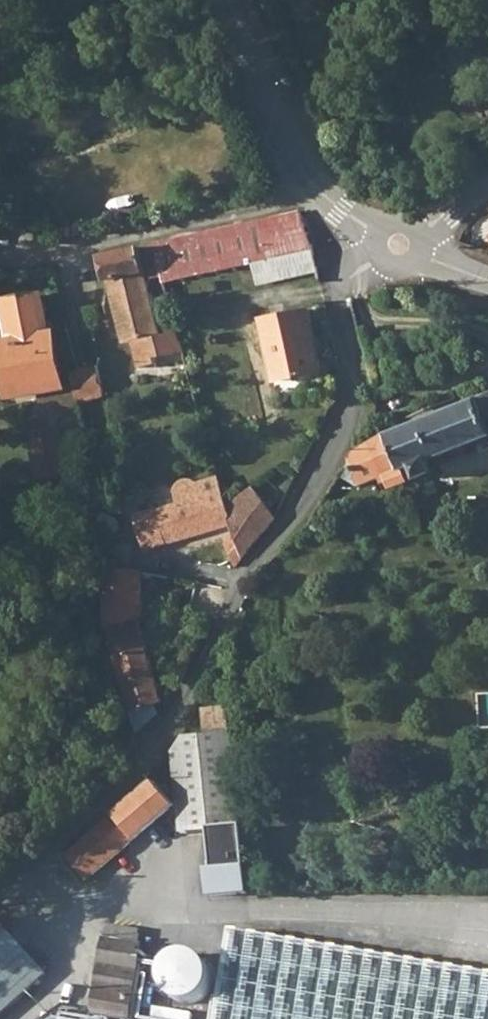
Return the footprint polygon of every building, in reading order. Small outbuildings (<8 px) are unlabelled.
[(251,262),(281,257),(313,253),(301,215),(150,242),(153,250),(159,275),(163,275),(251,262)] [(142,269),(138,253),(136,245),(100,252),(99,252),(106,277),(142,269)] [(138,253),(142,269),(144,277),(159,275),(153,250),(138,253)] [(281,257),(285,275),(318,271),(313,253),(281,257)] [(254,280),(285,275),(281,257),(251,262),(250,270),(254,280)] [(178,325),(157,329),(146,285),(144,277),(142,269),(106,277),(121,338),(132,337),(138,364),(156,359),(154,353),(184,346),(182,337),(178,325)] [(9,301),(10,347),(0,347),(0,366),(2,394),(54,387),(51,343),(44,344),(41,300),(9,301)] [(303,311),(260,321),(272,377),(315,368),(303,311)] [(79,388),(82,402),(99,398),(89,363),(82,365),(73,367),(79,388)] [(36,410),(82,402),(79,388),(34,395),(36,410)] [(351,452),(338,475),(341,478),(347,482),(355,482),(357,486),(385,475),(391,489),(408,482),(408,476),(416,472),(420,477),(432,472),(428,456),(487,434),(487,391),(464,401),(460,390),(450,393),(451,399),(405,418),(401,411),(391,416),(396,429),(351,452)] [(175,494),(175,495),(199,487),(224,479),(224,476),(198,485),(195,482),(193,481),(190,480),(188,479),(186,479),(183,480),(180,481),(179,483),(177,484),(176,486),(175,489),(175,491),(175,494)] [(130,520),(141,554),(234,527),(232,503),(228,489),(224,479),(199,487),(175,495),(178,505),(130,520)] [(272,512),(251,483),(238,497),(263,533),(275,517),(272,512)] [(235,575),(263,533),(238,497),(232,503),(234,527),(234,533),(232,539),(227,543),(235,575)] [(134,547),(109,547),(110,572),(135,572),(134,547)] [(135,626),(142,623),(142,575),(109,574),(106,635),(135,626)] [(135,626),(106,635),(126,718),(155,709),(135,626)] [(204,742),(226,740),(231,740),(228,715),(202,718),(204,742)] [(216,903),(243,900),(226,740),(204,742),(181,745),(171,759),(180,842),(208,838),(216,903)] [(173,813),(154,787),(64,860),(84,885),(173,813)] [(47,979),(0,924),(0,1018),(47,979)] [(136,931),(116,927),(113,942),(133,945),(136,931)] [(240,936),(225,1018),(487,1018),(487,980),(240,936)] [(108,944),(95,1018),(103,1018),(135,1018),(147,951),(108,944)] [(192,959),(187,960),(179,963),(171,970),(168,974),(167,979),(166,985),(167,990),(168,995),(171,1000),(177,1006),(185,1010),(191,1010),(196,1010),(204,1007),(212,1000),(215,995),(217,990),(217,985),(216,979),(215,974),(212,970),(206,964),(198,960),(192,959)]
